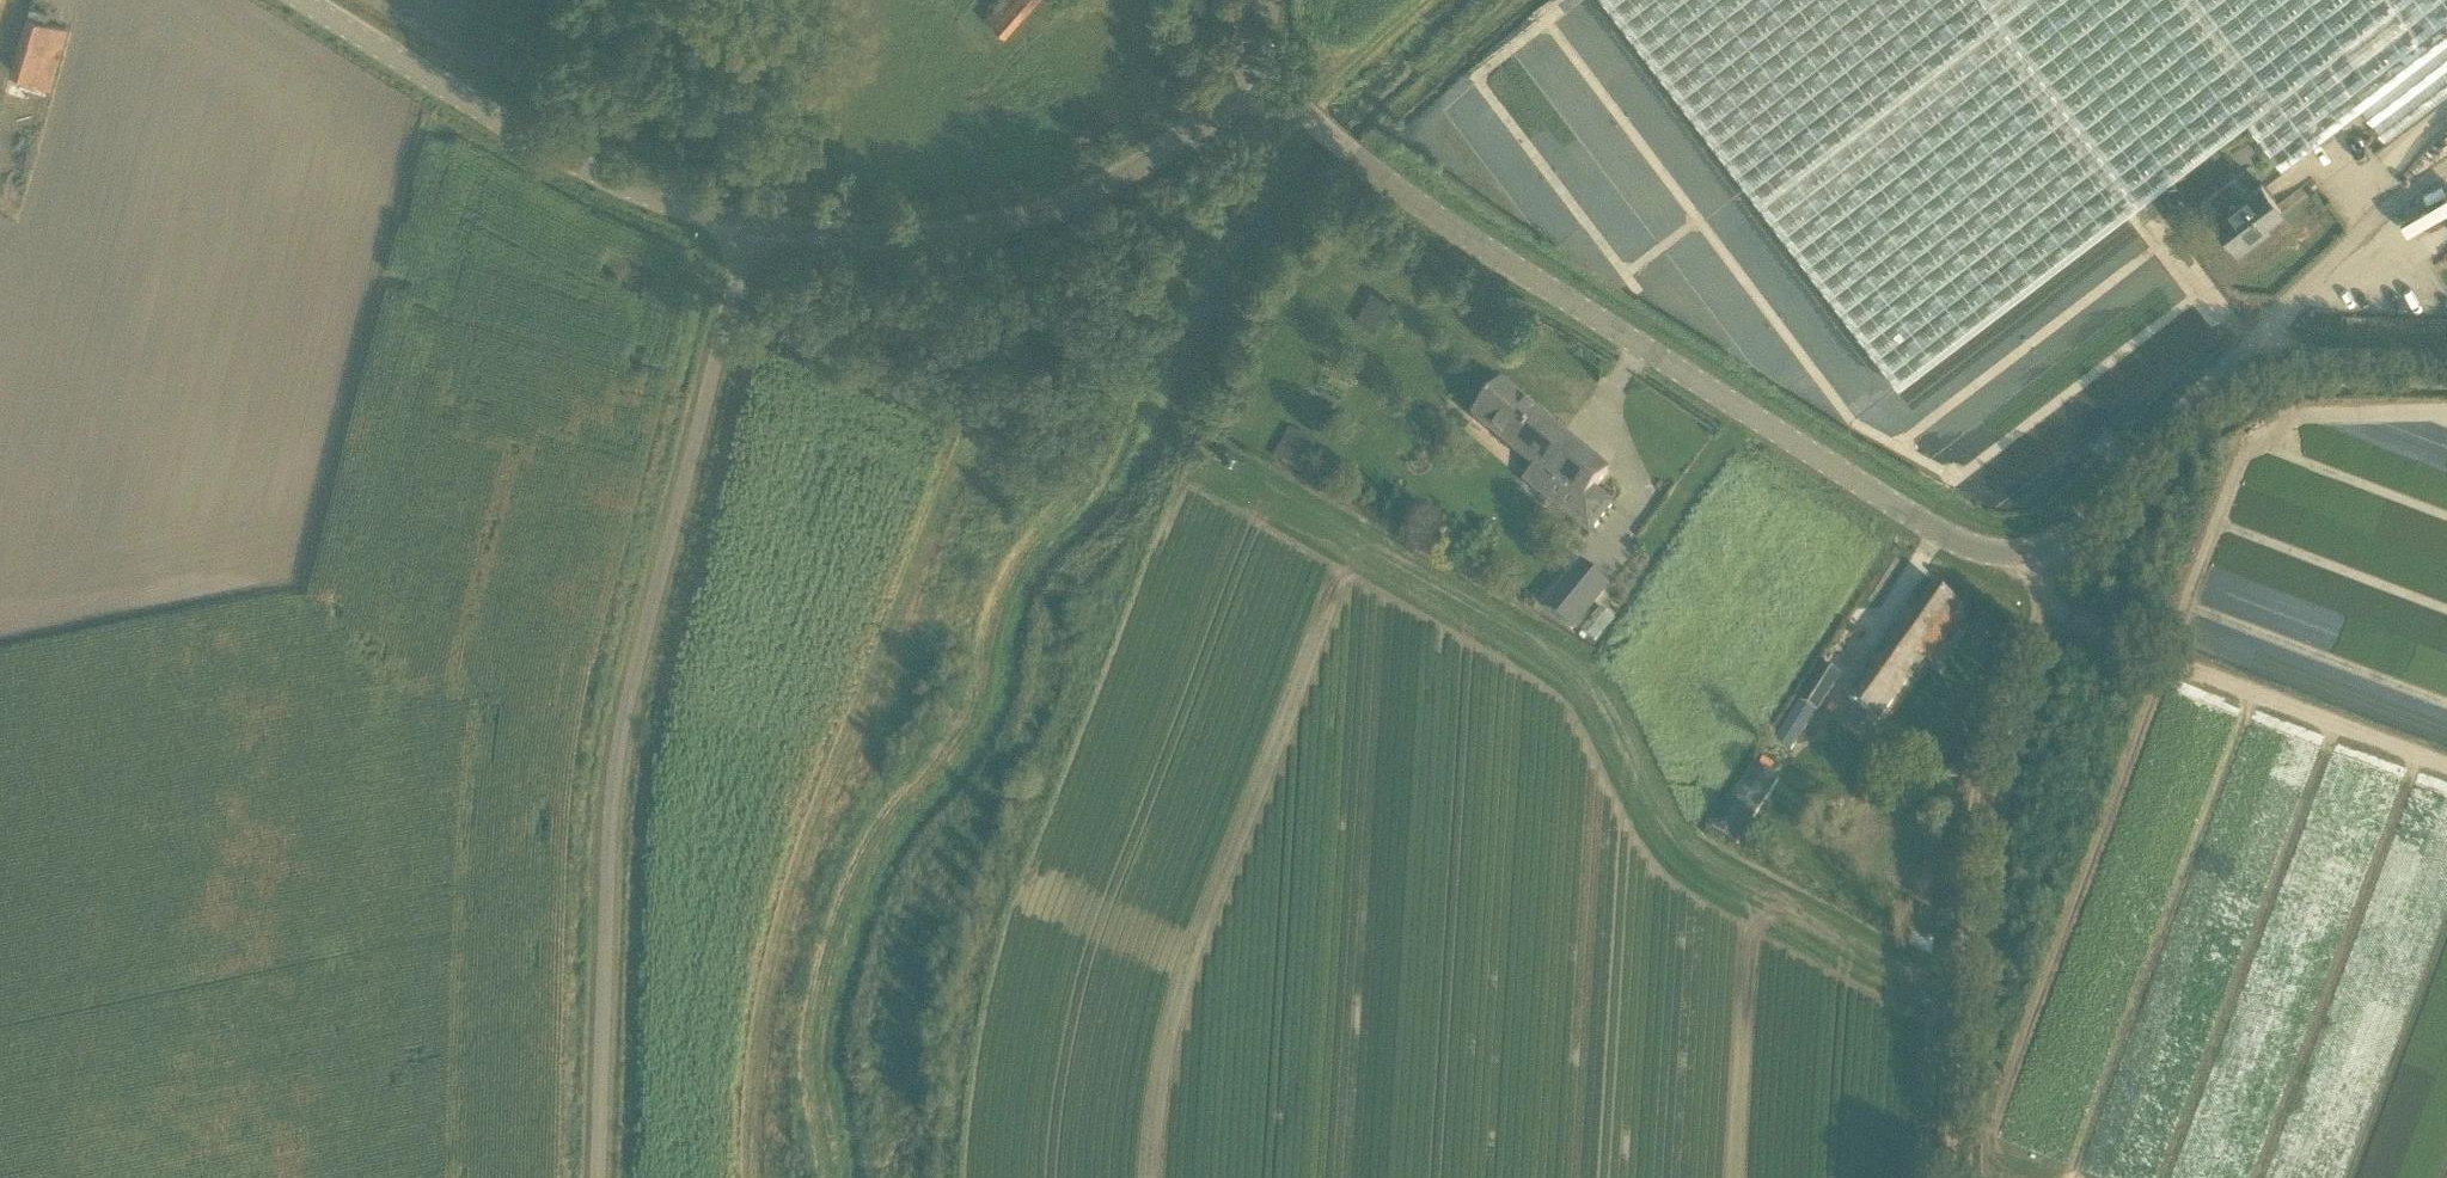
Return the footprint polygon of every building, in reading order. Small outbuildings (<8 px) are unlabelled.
[(1041,0),(997,0),(984,15),(1009,37),(1041,0)] [(1886,366),(1900,385),(2248,120),(2283,165),(2362,105),(2385,135),(2446,88),(2446,0),(1590,0),(1886,366)] [(27,18),(20,41),(10,77),(49,88),(66,29),(27,18)] [(2247,193),(2235,176),(2202,202),(2214,218),(2239,251),(2260,235),(2256,231),(2283,210),(2262,182),(2247,193)] [(1355,320),(1373,331),(1389,302),(1371,291),(1355,320)] [(1595,489),(1608,473),(1502,384),(1474,417),(1535,468),(1579,505),(1568,519),(1588,536),(1614,505),(1595,489)] [(1606,585),(1575,559),(1538,605),(1570,631),(1606,585)] [(1878,720),(1961,609),(1924,582),(1849,699),(1878,720)] [(1800,702),(1783,729),(1775,742),(1793,751),(1799,741),(1816,713),(1839,677),(1823,667),(1800,702)]
